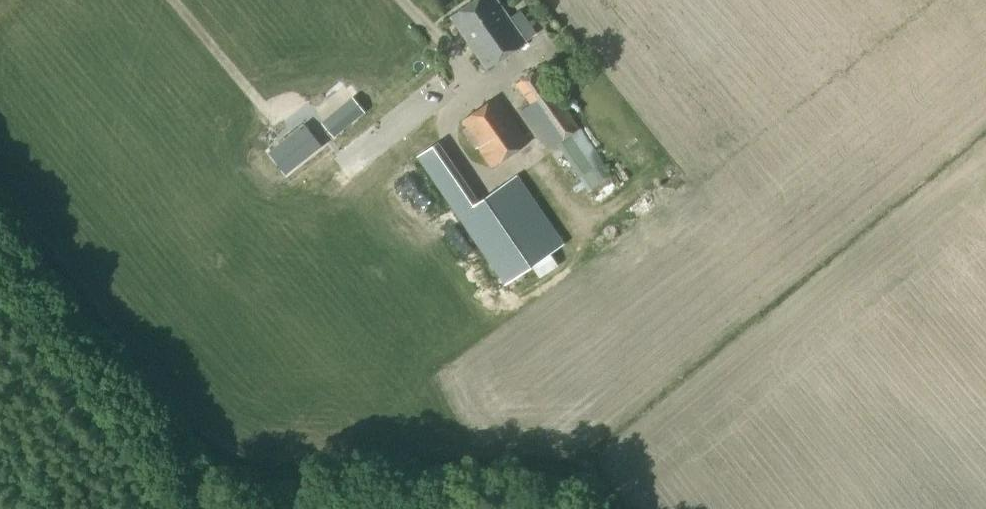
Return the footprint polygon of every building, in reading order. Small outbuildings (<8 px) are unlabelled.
[(487,68),(526,41),(497,0),(474,0),(451,16),(487,68)] [(518,16),(526,31),(536,26),(528,11),(518,16)] [(521,110),(548,149),(579,129),(537,69),(516,83),(531,103),(521,110)] [(314,130),(325,144),(365,113),(352,96),(319,121),(322,124),(314,130)] [(479,147),(492,167),(528,142),(496,97),(463,120),(467,125),(462,129),(476,149),(479,147)] [(324,145),(307,122),(272,149),(289,172),(324,145)] [(602,201),(622,189),(584,129),(564,142),(602,201)] [(460,214),(507,283),(564,244),(517,175),(479,201),(438,142),(417,156),(450,203),(437,212),(445,224),(460,214)]
